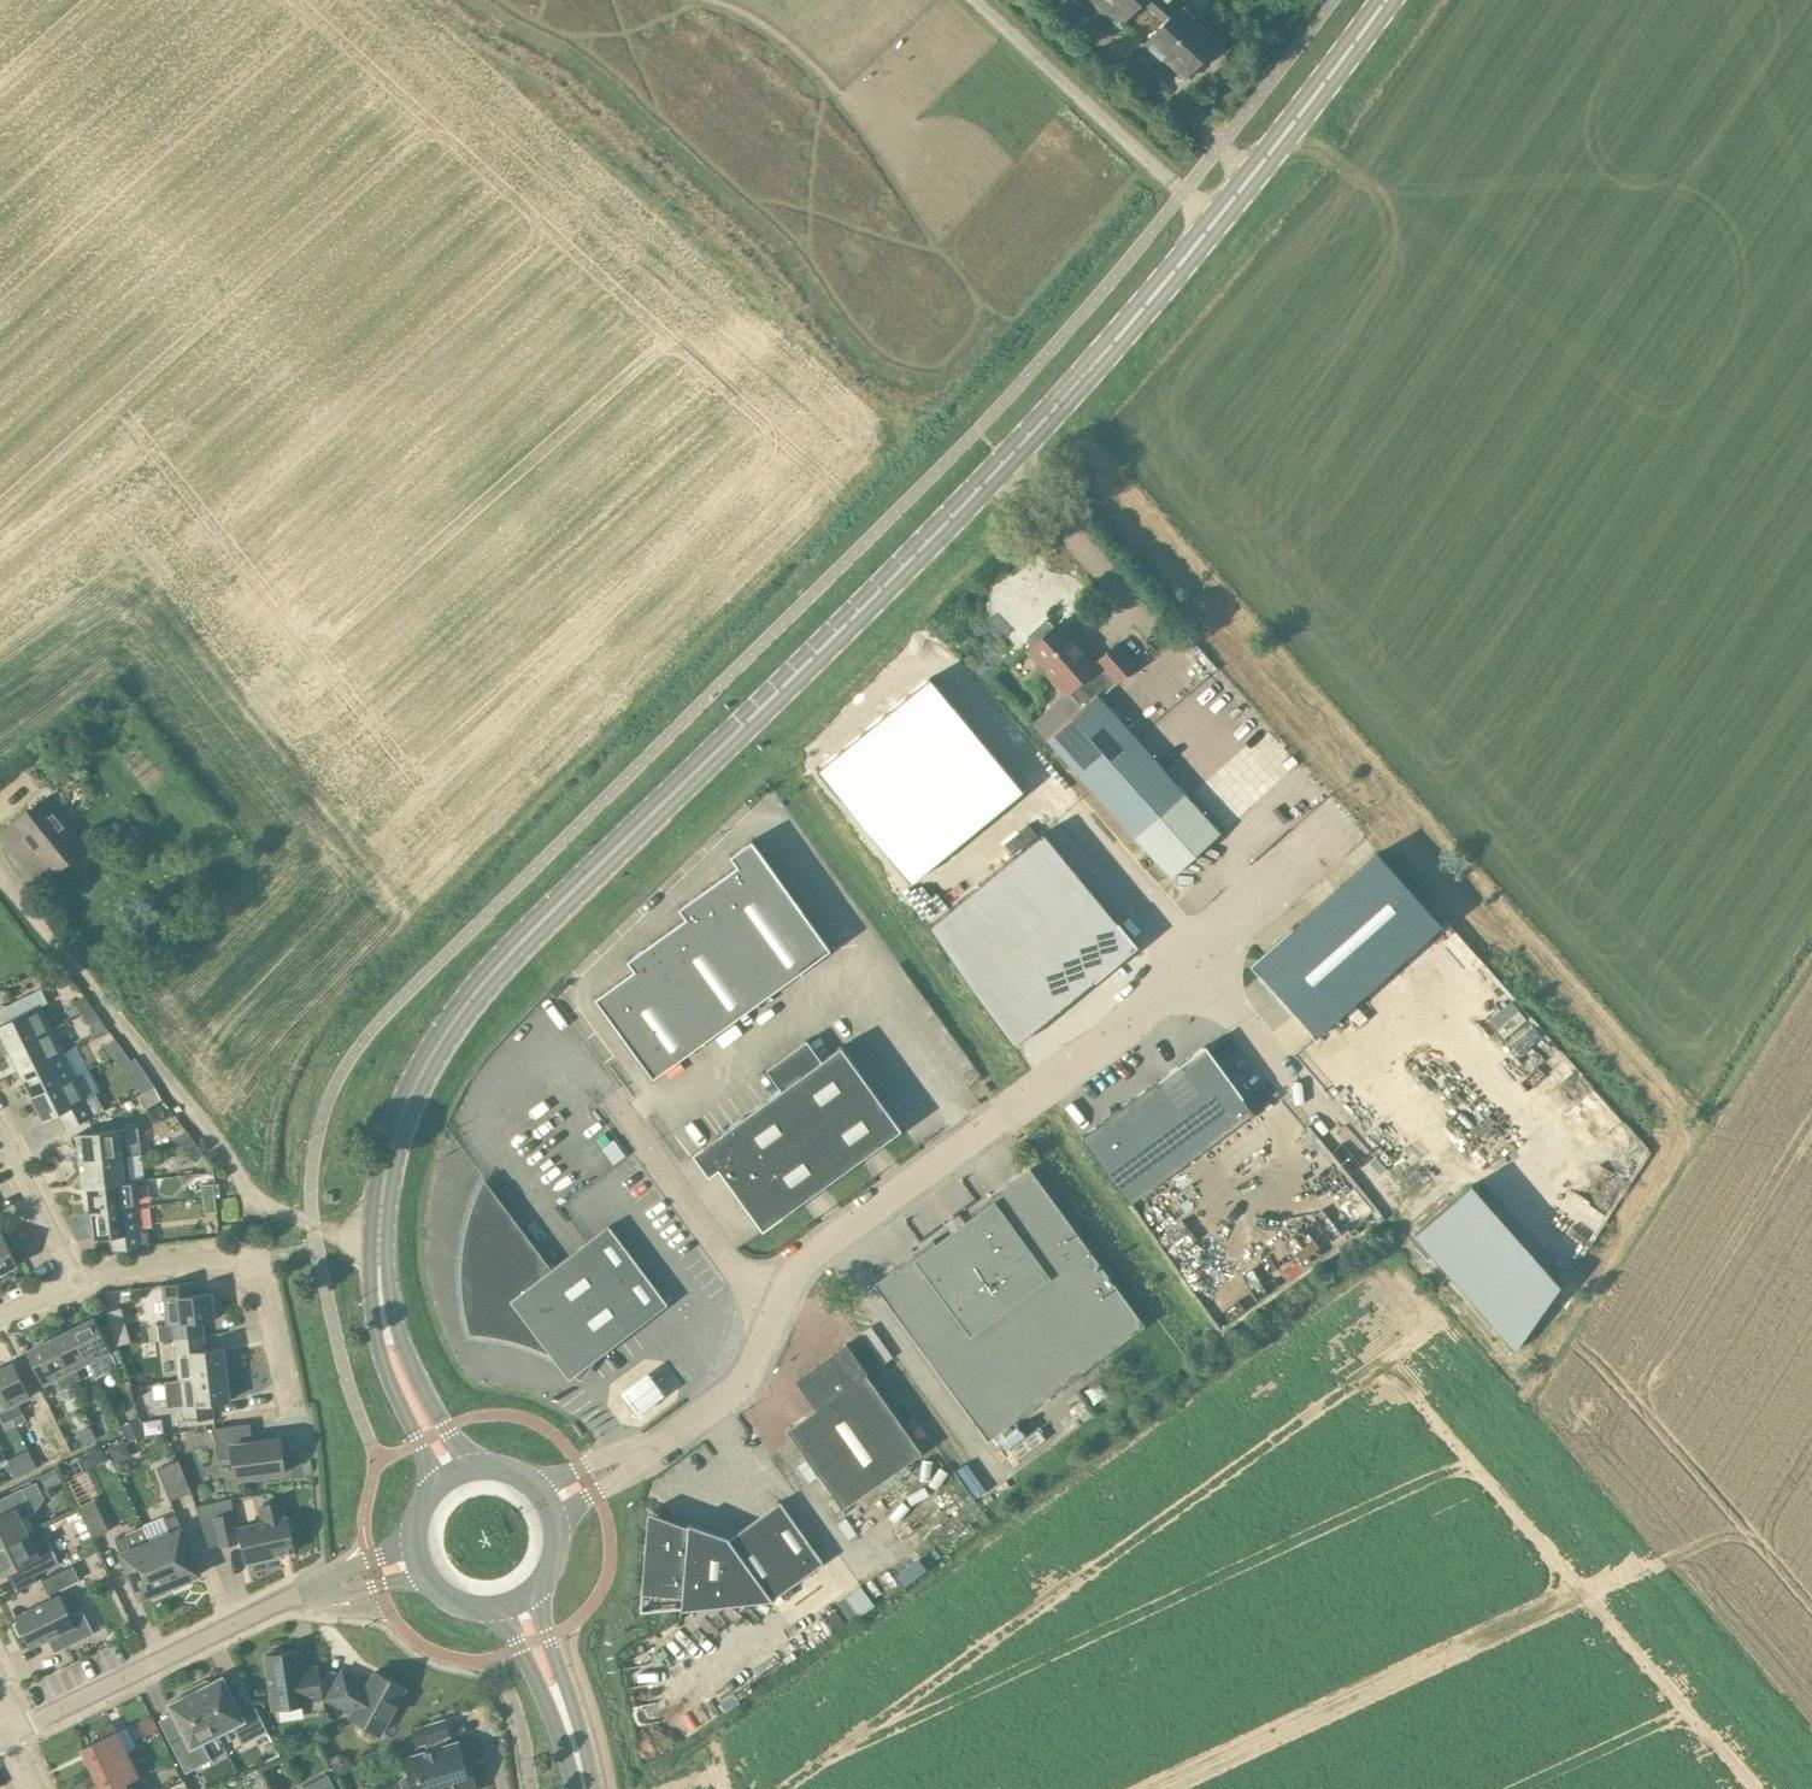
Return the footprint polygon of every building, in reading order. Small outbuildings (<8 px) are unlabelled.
[(1120,26),(1140,5),(1160,23),(1140,44),(1165,66),(1170,61),(1186,76),(1218,40),(1196,20),(1201,15),(1185,0),(1091,0),(1120,26)] [(1032,645),(1026,650),(1066,694),(1069,691),(1083,707),(1048,738),(1047,739),(1138,841),(1171,877),(1222,831),(1188,794),(1100,696),(1136,664),(1116,642),(1095,661),(1058,621),(1054,625),(1051,621),(1044,621),(1029,636),(1028,641),(1032,645)] [(942,754),(965,736),(918,679),(896,697),(942,754)] [(920,773),(942,754),(896,697),(873,716),(920,773)] [(873,716),(850,735),(897,791),(920,773),(873,716)] [(875,810),(897,791),(850,735),(828,753),(875,810)] [(1012,792),(965,736),(942,754),(989,811),(1012,792)] [(805,772),(852,829),(875,810),(828,753),(805,772)] [(920,773),(966,829),(989,811),(942,754),(920,773)] [(920,773),(897,791),(944,848),(966,829),(920,773)] [(921,867),(944,848),(897,791),(875,810),(921,867)] [(45,796),(0,832),(25,862),(40,881),(51,872),(85,845),(45,796)] [(875,810),(852,829),(899,885),(921,867),(875,810)] [(1044,831),(951,908),(975,937),(1068,860),(1044,831)] [(654,1078),(832,950),(753,840),(752,841),(759,851),(700,894),(707,904),(648,946),(655,956),(596,998),(654,1078)] [(1320,1033),(1442,923),(1378,851),(1262,955),(1261,973),(1313,1032),(1312,1033),(1316,1037),(1320,1034),(1320,1033)] [(1068,860),(975,937),(997,964),(1091,888),(1068,860)] [(1091,888),(997,964),(1020,992),(1114,916),(1091,888)] [(951,908),(929,926),(1014,1046),(1044,1021),(1020,992),(997,964),(975,937),(951,908)] [(1114,916),(1020,992),(1044,1021),(1137,945),(1114,916)] [(43,987),(8,1004),(15,1017),(0,1025),(0,1050),(2,1054),(8,1050),(53,1028),(41,1004),(49,1000),(43,987)] [(85,994),(74,1002),(82,1014),(93,1006),(85,994)] [(80,1015),(91,1029),(104,1020),(93,1006),(82,1014),(80,1015)] [(20,1074),(39,1064),(65,1051),(53,1028),(8,1050),(20,1074)] [(115,1037),(104,1045),(113,1056),(123,1048),(115,1037)] [(843,1173),(901,1132),(903,1130),(843,1046),(823,1061),(808,1041),(768,1070),(782,1090),(843,1173)] [(1128,1202),(1254,1111),(1204,1044),(1079,1135),(1128,1202)] [(31,1097),(76,1075),(65,1051),(39,1064),(20,1074),(31,1097)] [(31,1097),(39,1111),(43,1121),(59,1113),(66,1126),(64,1127),(65,1130),(104,1110),(96,1093),(87,1097),(76,1075),(31,1097)] [(155,1085),(138,1094),(145,1106),(161,1098),(155,1085)] [(705,1148),(764,1230),(843,1173),(782,1090),(694,1153),(695,1155),(705,1148)] [(80,1160),(128,1155),(125,1128),(77,1134),(80,1160)] [(186,1148),(196,1141),(187,1129),(177,1137),(186,1148)] [(194,1159),(204,1152),(196,1141),(186,1148),(194,1159)] [(131,1180),(128,1155),(80,1160),(83,1186),(137,1180),(137,1179),(131,1180)] [(1146,1326),(1032,1169),(972,1213),(975,1217),(937,1244),(934,1240),(875,1283),(989,1440),(1146,1326)] [(555,1267),(486,1179),(480,1191),(477,1199),(475,1205),(473,1211),(471,1216),(469,1225),(467,1233),(465,1242),(464,1248),(464,1254),(463,1260),(463,1266),(463,1272),(463,1279),(463,1284),(464,1294),(464,1299),(465,1303),(466,1309),(467,1314),(469,1324),(471,1333),(478,1334),(490,1335),(502,1337),(512,1340),(519,1341),(527,1344),(536,1347),(545,1351),(567,1381),(579,1371),(583,1373),(590,1363),(668,1304),(610,1226),(555,1267)] [(140,1206),(137,1180),(83,1186),(83,1187),(89,1186),(91,1211),(140,1206)] [(1469,1180),(1411,1230),(1515,1348),(1558,1282),(1469,1180)] [(204,1199),(216,1197),(214,1183),(202,1184),(204,1199)] [(205,1212),(217,1211),(216,1197),(204,1199),(205,1212)] [(145,1247),(140,1206),(91,1211),(94,1238),(109,1236),(111,1250),(145,1247)] [(19,1263),(0,1225),(0,1272),(19,1263)] [(205,1334),(203,1320),(216,1319),(213,1291),(197,1293),(196,1281),(163,1285),(168,1324),(151,1326),(152,1341),(175,1338),(205,1334)] [(119,1365),(112,1351),(95,1317),(72,1328),(89,1362),(97,1378),(119,1365)] [(850,1339),(868,1366),(890,1352),(871,1324),(850,1339)] [(72,1383),(82,1379),(77,1368),(89,1362),(72,1328),(50,1339),(72,1383)] [(207,1349),(205,1334),(175,1338),(180,1379),(228,1373),(225,1347),(207,1349)] [(72,1383),(50,1339),(27,1350),(44,1384),(57,1377),(62,1388),(72,1383)] [(843,1508),(923,1452),(847,1343),(796,1380),(817,1408),(787,1429),(843,1508)] [(24,1412),(19,1401),(32,1395),(15,1361),(0,1368),(0,1387),(14,1417),(24,1412)] [(654,1370),(622,1384),(634,1410),(665,1396),(654,1370)] [(180,1379),(163,1380),(166,1406),(183,1404),(185,1419),(214,1416),(213,1402),(232,1400),(228,1373),(180,1379)] [(0,1387),(0,1413),(4,1422),(14,1417),(0,1387)] [(139,1418),(122,1424),(128,1440),(145,1434),(139,1418)] [(253,1442),(251,1422),(215,1427),(219,1459),(233,1457),(236,1478),(286,1471),(282,1438),(253,1442)] [(91,1425),(78,1431),(84,1443),(96,1437),(91,1425)] [(123,1441),(109,1447),(115,1461),(129,1455),(123,1441)] [(103,1447),(92,1452),(97,1464),(108,1458),(103,1447)] [(9,1464),(16,1478),(38,1467),(31,1453),(9,1464)] [(173,1502),(192,1494),(191,1491),(180,1461),(160,1469),(173,1502)] [(46,1498),(37,1479),(22,1486),(0,1497),(0,1501),(5,1512),(0,1515),(0,1545),(28,1531),(21,1518),(35,1511),(46,1498)] [(74,1493),(80,1505),(94,1498),(88,1486),(74,1493)] [(96,1540),(112,1532),(97,1500),(81,1508),(96,1540)] [(648,1509),(641,1590),(643,1590),(650,1591),(649,1608),(681,1604),(681,1608),(774,1599),(773,1598),(824,1562),(781,1501),(729,1537),(684,1520),(684,1523),(648,1509)] [(286,1517),(282,1502),(260,1506),(264,1522),(240,1527),(248,1561),(295,1550),(287,1517),(286,1517)] [(189,1582),(190,1578),(201,1573),(176,1513),(165,1518),(170,1532),(151,1539),(171,1586),(173,1585),(176,1587),(189,1582)] [(224,1548),(242,1544),(235,1514),(217,1518),(224,1548)] [(34,1575),(39,1573),(60,1563),(48,1538),(39,1543),(34,1545),(28,1531),(0,1545),(0,1576),(7,1572),(27,1562),(34,1575)] [(140,1599),(152,1594),(155,1596),(167,1591),(167,1587),(171,1586),(151,1539),(133,1547),(127,1534),(115,1539),(140,1599)] [(58,1570),(43,1577),(50,1590),(65,1582),(58,1570)] [(853,1617),(874,1601),(861,1583),(840,1599),(853,1617)] [(70,1615),(61,1595),(17,1616),(31,1645),(48,1637),(55,1651),(95,1632),(83,1609),(70,1615)] [(271,1649),(269,1654),(266,1655),(274,1708),(307,1703),(307,1700),(324,1697),(319,1666),(302,1669),(299,1650),(287,1652),(283,1647),(271,1649)] [(367,1686),(358,1681),(359,1679),(343,1670),(327,1699),(352,1713),(350,1717),(381,1733),(406,1688),(375,1671),(367,1686)] [(207,1678),(194,1685),(217,1733),(233,1725),(242,1744),(268,1731),(252,1698),(237,1706),(223,1676),(213,1681),(207,1678)] [(217,1733),(194,1685),(181,1691),(180,1698),(170,1703),(184,1732),(170,1740),(186,1772),(212,1759),(202,1740),(217,1733)] [(151,1714),(138,1721),(145,1735),(158,1729),(151,1714)] [(468,1759),(463,1761),(457,1742),(448,1745),(446,1736),(449,1735),(444,1720),(414,1729),(419,1744),(425,1742),(428,1751),(405,1758),(409,1770),(403,1777),(406,1788),(477,1788),(468,1759)] [(93,1769),(128,1752),(113,1721),(99,1727),(103,1736),(82,1747),(93,1769)] [(139,1774),(128,1752),(93,1769),(99,1781),(85,1788),(109,1788),(139,1774)] [(328,1773),(304,1785),(305,1788),(336,1788),(328,1773)] [(144,1784),(139,1774),(109,1788),(134,1788),(144,1784)]
